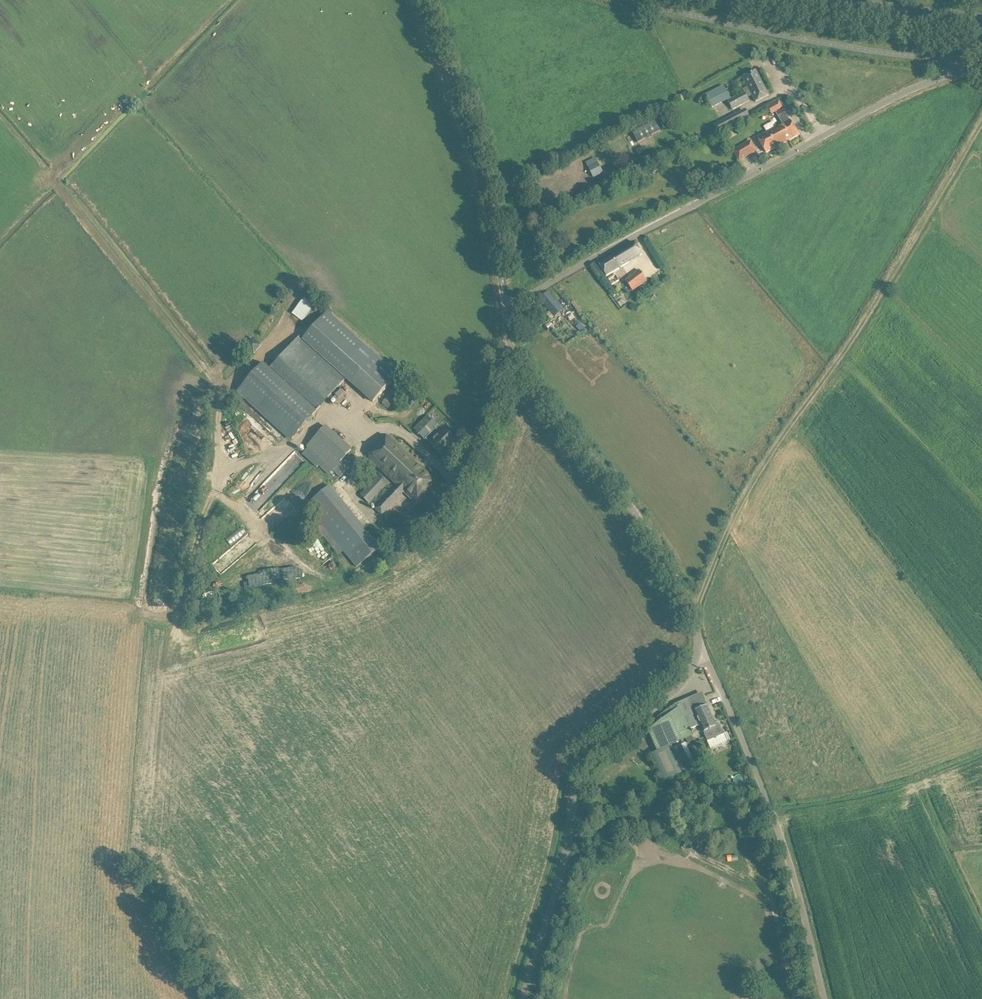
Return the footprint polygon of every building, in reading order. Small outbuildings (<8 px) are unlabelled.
[(743,77),(748,87),(743,89),(744,92),(728,100),(733,110),(749,101),(748,97),(752,94),(756,102),(768,95),(756,71),(743,77)] [(707,94),(713,107),(731,98),(724,85),(707,94)] [(780,101),(772,106),(774,110),(783,105),(780,101)] [(719,133),(749,116),(745,109),(715,125),(719,133)] [(639,142),(660,131),(655,120),(633,132),(639,142)] [(799,134),(794,126),(791,120),(758,138),(766,152),(799,134)] [(751,141),(734,151),(739,160),(756,150),(751,141)] [(589,179),(603,173),(595,157),(586,162),(588,167),(584,169),(589,179)] [(607,276),(615,271),(641,255),(634,242),(619,251),(599,264),(607,276)] [(625,279),(633,291),(647,280),(639,269),(625,279)] [(609,280),(612,284),(618,281),(616,276),(609,280)] [(562,309),(548,292),(540,299),(554,316),(562,309)] [(293,314),(305,319),(312,302),(301,297),(293,314)] [(630,316),(637,323),(650,311),(643,304),(630,316)] [(304,340),(347,378),(370,350),(328,313),(304,340)] [(270,370),(263,364),(239,391),(292,439),(347,378),(304,340),(300,336),(270,370)] [(370,350),(347,378),(374,402),(398,375),(370,350)] [(438,426),(427,416),(414,429),(425,439),(426,439),(430,434),(438,426)] [(308,448),(303,454),(317,467),(319,465),(329,474),(332,470),(351,449),(326,426),(307,447),(308,448)] [(430,434),(426,439),(431,444),(442,455),(442,456),(456,441),(449,434),(445,430),(436,439),(430,434)] [(369,459),(378,467),(386,459),(396,468),(403,461),(411,468),(404,475),(412,483),(418,476),(429,486),(435,481),(418,464),(418,462),(390,436),(369,459)] [(415,501),(429,486),(418,476),(412,483),(404,475),(411,468),(403,461),(396,468),(386,459),(378,467),(397,485),(393,490),(390,487),(373,505),(376,508),(375,509),(382,515),(404,491),(415,501)] [(387,485),(378,476),(360,495),(370,504),(387,485)] [(380,548),(330,486),(305,505),(315,517),(307,524),(317,537),(321,534),(338,555),(342,551),(356,568),(380,548)] [(225,538),(229,544),(246,533),(242,527),(225,538)] [(308,562),(328,555),(323,540),(303,547),(308,562)] [(657,718),(660,722),(649,730),(658,751),(651,754),(663,781),(683,772),(671,745),(692,735),(689,729),(700,724),(708,741),(714,738),(723,734),(719,724),(716,725),(703,695),(691,701),(689,698),(675,705),(671,707),(657,718)]
